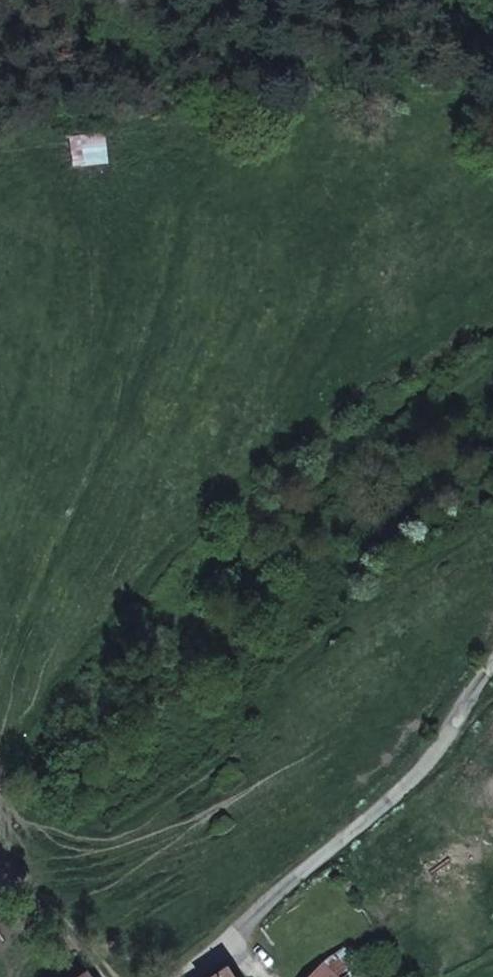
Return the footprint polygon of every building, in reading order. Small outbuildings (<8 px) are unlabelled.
[(230,969),(218,976),(236,976),(230,969)]
